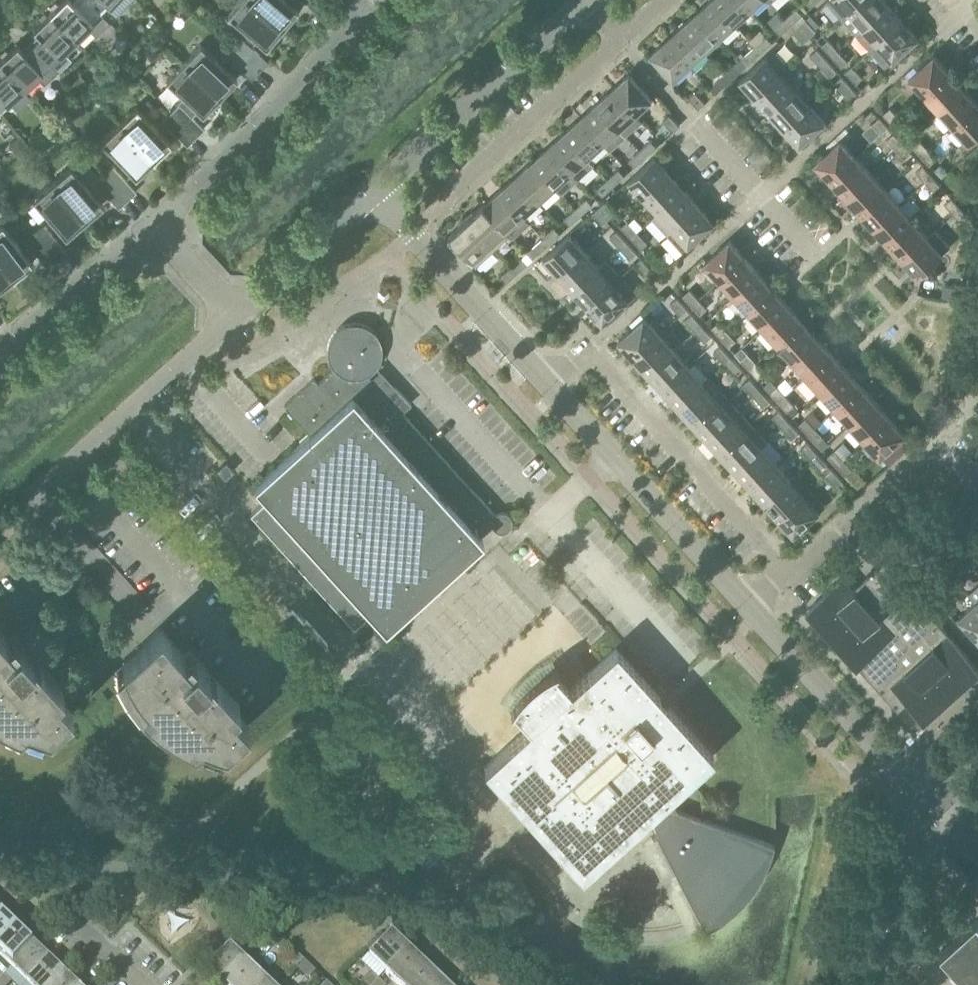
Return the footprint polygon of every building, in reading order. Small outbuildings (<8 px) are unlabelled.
[(101,13),(88,0),(74,0),(73,1),(71,0),(62,0),(50,12),(77,39),(88,28),(96,36),(110,22),(101,13)] [(101,13),(109,4),(110,5),(115,0),(88,0),(101,13)] [(228,14),(266,46),(282,27),(250,0),(240,0),(228,14)] [(282,27),(298,9),(295,6),(300,0),(250,0),(282,27)] [(314,9),(321,0),(304,0),(314,9)] [(736,24),(714,0),(711,0),(698,12),(721,37),(736,24)] [(742,0),(714,0),(736,24),(751,10),(742,0)] [(751,10),(762,0),(742,0),(751,10)] [(842,16),(860,0),(828,0),(842,16)] [(842,16),(856,32),(888,3),(885,0),(860,0),(842,16)] [(856,32),(872,49),(903,20),(888,3),(856,32)] [(803,14),(797,8),(786,18),(792,24),(803,14)] [(65,51),(77,39),(50,12),(33,28),(39,34),(31,41),(51,62),(50,63),(58,72),(72,59),(65,51)] [(705,51),(721,37),(698,12),(682,26),(705,51)] [(781,34),(792,24),(786,18),(775,28),(781,34)] [(800,25),(810,36),(817,31),(807,19),(800,25)] [(903,20),(872,49),(886,65),(918,36),(903,20)] [(810,36),(800,25),(794,30),(804,42),(810,36)] [(690,65),(705,51),(682,26),(667,40),(690,65)] [(773,42),(767,35),(756,46),(761,52),(773,42)] [(242,37),(234,46),(260,69),(268,60),(252,46),(245,40),(242,37)] [(832,55),(838,49),(829,39),(822,45),(832,55)] [(690,65),(667,40),(652,53),(675,79),(690,65)] [(50,63),(51,62),(31,41),(23,49),(17,43),(0,59),(0,60),(25,88),(43,72),(42,71),(50,63)] [(201,43),(184,61),(220,95),(237,78),(201,43)] [(747,66),(761,52),(756,46),(745,55),(742,51),(737,55),(747,66)] [(741,78),(755,95),(788,65),(774,49),(766,56),(741,78)] [(821,65),(827,59),(818,49),(811,54),(821,65)] [(849,61),(838,49),(832,55),(842,67),(849,61)] [(925,93),(950,71),(935,55),(910,77),(925,93)] [(827,59),(821,65),(831,76),(838,71),(827,59)] [(25,88),(0,60),(0,108),(6,102),(8,103),(25,88)] [(186,97),(171,111),(196,136),(204,128),(189,113),(195,106),(203,113),(220,95),(184,61),(167,79),(186,97)] [(742,69),(736,63),(725,73),(731,79),(742,69)] [(803,82),(788,65),(755,95),(770,111),(795,88),(796,89),(803,82)] [(863,77),(853,66),(847,72),(857,83),(863,77)] [(964,87),(950,71),(925,93),(939,109),(964,87)] [(630,73),(614,88),(636,113),(653,98),(630,73)] [(720,89),(731,79),(725,73),(715,83),(720,89)] [(852,87),(842,76),(836,82),(846,92),(852,87)] [(964,87),(939,109),(954,125),(977,104),(977,102),(964,87)] [(614,88),(598,102),(620,128),(636,113),(614,88)] [(810,105),(796,89),(795,88),(770,111),(785,127),(810,105)] [(706,102),(695,91),(689,97),(699,108),(706,102)] [(598,102),(581,117),(604,142),(611,150),(627,135),(620,128),(598,102)] [(954,125),(969,142),(977,134),(977,104),(954,125)] [(825,121),(810,105),(785,127),(800,144),(825,121)] [(137,106),(120,123),(154,159),(171,142),(164,135),(137,106)] [(893,122),(899,117),(891,108),(885,113),(893,122)] [(171,111),(162,120),(164,121),(170,128),(187,145),(196,136),(171,111)] [(680,125),(670,114),(664,120),(674,131),(680,125)] [(581,117),(565,132),(588,157),(604,142),(581,117)] [(907,126),(899,117),(893,122),(901,132),(907,126)] [(888,127),(880,118),(874,123),(882,132),(888,127)] [(154,159),(120,123),(101,140),(136,176),(154,159)] [(565,132),(549,146),(578,179),(595,164),(588,157),(565,132)] [(888,139),(896,148),(902,143),(894,134),(888,139)] [(651,140),(640,150),(646,156),(657,146),(651,140)] [(816,162),(831,178),(856,156),(841,140),(816,162)] [(922,154),(928,149),(920,140),(914,145),(922,154)] [(902,143),(896,148),(905,158),(911,152),(902,143)] [(562,194),(578,179),(549,146),(533,161),(556,186),(562,194)] [(936,158),(928,149),(922,154),(930,164),(936,158)] [(635,166),(646,156),(640,150),(629,160),(635,166)] [(630,179),(645,196),(670,173),(655,156),(630,179)] [(856,156),(831,178),(845,194),(870,172),(856,156)] [(556,186),(533,161),(517,176),(539,201),(556,186)] [(71,166),(52,182),(85,220),(103,204),(100,200),(107,194),(119,207),(128,198),(104,173),(100,177),(89,164),(78,174),(71,166)] [(113,165),(104,173),(128,198),(136,191),(113,165)] [(925,180),(931,175),(923,166),(917,171),(925,180)] [(619,169),(608,179),(614,185),(625,175),(619,169)] [(845,194),(860,210),(885,188),(870,172),(845,194)] [(659,212),(684,189),(670,173),(645,196),(659,211),(659,212)] [(931,175),(925,180),(934,190),(940,184),(931,175)] [(517,176),(501,190),(524,215),(539,201),(517,176)] [(614,185),(608,179),(597,188),(603,195),(614,185)] [(85,220),(52,182),(33,198),(66,236),(85,220)] [(885,188),(860,210),(874,226),(899,204),(885,188)] [(699,205),(684,189),(659,212),(659,211),(653,217),(668,233),(674,228),(699,205)] [(501,190),(486,203),(485,204),(508,229),(515,237),(531,222),(524,215),(501,190)] [(587,197),(576,208),(582,214),(593,204),(587,197)] [(946,203),(954,212),(960,207),(952,198),(946,203)] [(606,201),(600,206),(610,217),(616,212),(606,201)] [(467,216),(494,247),(505,237),(508,241),(513,236),(514,237),(515,237),(508,229),(485,204),(486,203),(485,202),(474,212),(473,210),(467,216)] [(874,226),(889,242),(914,220),(899,204),(874,226)] [(698,236),(714,222),(699,205),(674,228),(668,233),(686,253),(701,240),(698,236)] [(604,223),(610,217),(600,206),(593,212),(604,223)] [(960,207),(954,212),(963,222),(969,216),(960,207)] [(571,224),(582,214),(576,208),(565,218),(571,224)] [(451,233),(454,236),(449,241),(472,267),(477,261),(478,262),(494,247),(467,216),(460,222),(461,224),(451,233)] [(632,237),(638,231),(628,220),(621,226),(632,237)] [(914,220),(889,242),(903,258),(928,236),(914,220)] [(33,263),(2,223),(0,225),(0,260),(13,278),(33,263)] [(44,224),(35,231),(57,258),(66,251),(44,224)] [(555,227),(544,237),(549,243),(561,233),(555,227)] [(928,236),(903,258),(919,275),(951,246),(936,229),(928,236)] [(620,247),(627,241),(617,230),(610,236),(620,247)] [(35,231),(26,239),(28,241),(33,248),(48,266),(57,258),(35,231)] [(648,242),(638,231),(632,237),(642,248),(648,242)] [(569,234),(544,256),(560,273),(584,251),(569,234)] [(549,243),(544,237),(533,247),(538,253),(549,243)] [(720,279),(745,256),(730,240),(705,262),(720,279)] [(637,252),(627,241),(620,247),(631,258),(637,252)] [(646,253),(656,264),(663,258),(653,247),(646,253)] [(584,251),(560,273),(574,289),(599,266),(584,251)] [(512,266),(517,272),(528,262),(523,256),(512,266)] [(735,295),(760,272),(745,256),(720,279),(735,295)] [(652,268),(641,257),(635,263),(645,274),(652,268)] [(574,289),(588,305),(622,275),(607,259),(599,267),(599,266),(574,289)] [(13,278),(0,260),(0,288),(13,278)] [(506,282),(517,272),(512,266),(501,276),(506,282)] [(774,288),(760,272),(735,295),(749,311),(774,288)] [(637,292),(622,275),(588,305),(603,321),(637,292)] [(960,288),(946,285),(943,296),(958,299),(960,288)] [(789,304),(774,288),(749,311),(764,327),(789,304)] [(692,304),(698,298),(690,289),(684,295),(692,304)] [(688,308),(678,297),(671,303),(681,314),(688,308)] [(707,308),(698,298),(692,304),(701,314),(707,308)] [(803,320),(789,304),(764,327),(778,343),(803,320)] [(686,319),(695,330),(702,324),(692,313),(686,319)] [(634,356),(660,333),(645,317),(620,340),(634,356)] [(818,336),(803,320),(778,343),(793,359),(818,336)] [(721,336),(727,330),(719,321),(713,327),(721,336)] [(359,323),(356,323),(354,323),(346,324),(337,328),(333,333),(330,339),(327,345),(327,354),(330,362),(334,368),(318,383),(314,379),(284,406),(310,434),(255,484),(269,499),(251,515),(354,628),(372,613),(385,628),(483,539),(480,535),(491,525),(497,530),(500,531),(503,532),(507,531),(509,529),(511,526),(512,523),(512,520),(511,517),(508,514),(506,512),(503,512),(500,512),(498,513),(495,515),(403,412),(411,404),(376,366),(379,363),(381,356),(382,350),(381,345),(379,339),(376,334),(371,329),(365,325),(359,323)] [(702,324),(695,330),(706,341),(712,335),(702,324)] [(736,340),(727,330),(721,336),(730,346),(736,340)] [(634,356),(649,372),(674,349),(660,333),(634,356)] [(832,352),(818,336),(793,359),(807,375),(832,352)] [(715,351),(725,362),(731,356),(721,345),(715,351)] [(649,372),(663,388),(688,365),(674,349),(649,372)] [(832,352),(807,375),(822,391),(847,368),(832,352)] [(756,362),(748,353),(742,359),(750,368),(756,362)] [(731,356),(725,362),(735,373),(741,367),(731,356)] [(765,372),(756,362),(750,368),(759,378),(765,372)] [(663,388),(678,404),(703,382),(688,365),(663,388)] [(861,384),(847,368),(822,391),(836,407),(861,384)] [(678,404),(692,420),(724,392),(709,376),(703,382),(678,404)] [(744,384),(754,394),(760,388),(750,378),(744,384)] [(876,400),(861,384),(836,407),(851,423),(876,400)] [(779,400),(786,395),(777,386),(771,391),(779,400)] [(760,388),(754,394),(764,406),(770,400),(760,388)] [(738,408),(724,392),(692,420),(707,436),(738,408)] [(794,404),(786,395),(779,400),(788,410),(794,404)] [(890,416),(876,400),(851,423),(865,439),(890,416)] [(722,452),(753,424),(738,408),(707,436),(722,452)] [(773,415),(783,426),(789,421),(779,410),(773,415)] [(906,434),(890,416),(865,439),(881,456),(883,455),(890,463),(911,444),(904,436),(906,434)] [(808,433),(814,427),(806,418),(800,423),(808,433)] [(789,421),(783,426),(793,438),(799,432),(789,421)] [(753,424),(722,452),(737,469),(761,446),(767,440),(753,424)] [(823,436),(814,427),(808,433),(817,442),(823,436)] [(812,459),(818,453),(808,442),(802,448),(812,459)] [(751,484),(776,462),(761,446),(737,469),(751,484)] [(837,465),(843,459),(835,450),(829,455),(837,465)] [(818,453),(812,459),(822,470),(828,464),(818,453)] [(852,469),(843,459),(837,465),(846,474),(852,469)] [(234,470),(226,461),(217,469),(225,478),(234,470)] [(765,500),(790,478),(776,462),(751,484),(765,500)] [(843,480),(832,469),(826,475),(836,486),(843,480)] [(790,478),(765,500),(780,517),(811,488),(797,472),(790,478)] [(820,511),(820,510),(826,505),(811,488),(780,517),(795,534),(820,511)] [(961,553),(967,559),(977,549),(972,543),(961,553)] [(956,569),(967,559),(961,553),(950,563),(956,569)] [(894,703),(903,694),(925,719),(977,671),(977,666),(884,561),(854,588),(844,577),(809,609),(894,703)] [(945,588),(935,577),(929,582),(939,593),(945,588)] [(976,602),(977,604),(977,586),(969,594),(976,602)] [(976,602),(960,616),(977,637),(977,604),(976,602)] [(386,637),(378,628),(363,641),(371,650),(386,637)] [(66,716),(44,692),(53,684),(31,659),(34,656),(20,640),(14,645),(0,630),(0,719),(15,727),(30,734),(42,738),(66,716)] [(234,709),(240,704),(196,656),(189,662),(188,660),(186,662),(172,647),(166,652),(156,640),(144,650),(140,646),(115,668),(122,682),(130,695),(141,707),(152,718),(169,731),(187,741),(206,749),(218,753),(248,725),(234,709)] [(513,708),(530,726),(485,767),(582,874),(647,815),(706,930),(720,922),(731,914),(739,906),(746,899),(753,890),(759,881),(764,871),(768,861),(773,845),(678,810),(668,797),(713,755),(669,707),(661,715),(651,704),(659,696),(616,648),(571,689),(554,670),(557,669),(556,668),(551,671),(545,674),(540,677),(536,680),(532,683),(527,689),(523,693),(520,696),(517,700),(514,705),(510,710),(511,710),(513,708)] [(17,930),(1,915),(0,916),(0,948),(17,930)] [(943,951),(974,984),(977,984),(977,918),(943,951)] [(258,929),(268,938),(274,933),(264,923),(258,929)] [(0,948),(0,967),(6,973),(10,968),(33,945),(17,930),(0,948)] [(369,957),(385,973),(408,949),(399,941),(403,938),(395,930),(369,957)] [(274,933),(268,938),(278,948),(284,942),(274,933)] [(33,945),(10,968),(26,983),(48,960),(33,945)] [(222,984),(224,984),(246,962),(229,947),(207,970),(222,984)] [(398,984),(403,984),(427,960),(419,953),(416,957),(408,949),(385,973),(398,984)] [(290,958),(300,968),(305,962),(295,953),(290,958)] [(64,975),(48,960),(26,983),(24,984),(54,984),(64,975)] [(427,960),(403,984),(434,984),(439,979),(431,971),(434,968),(427,960)] [(246,962),(224,984),(254,984),(261,977),(246,962)] [(305,962),(300,968),(310,978),(315,972),(305,962)] [(373,974),(372,974),(361,984),(373,984),(379,980),(373,974)] [(64,975),(54,984),(75,984),(64,975)] [(3,977),(0,979),(0,984),(5,984),(8,982),(3,977)]
